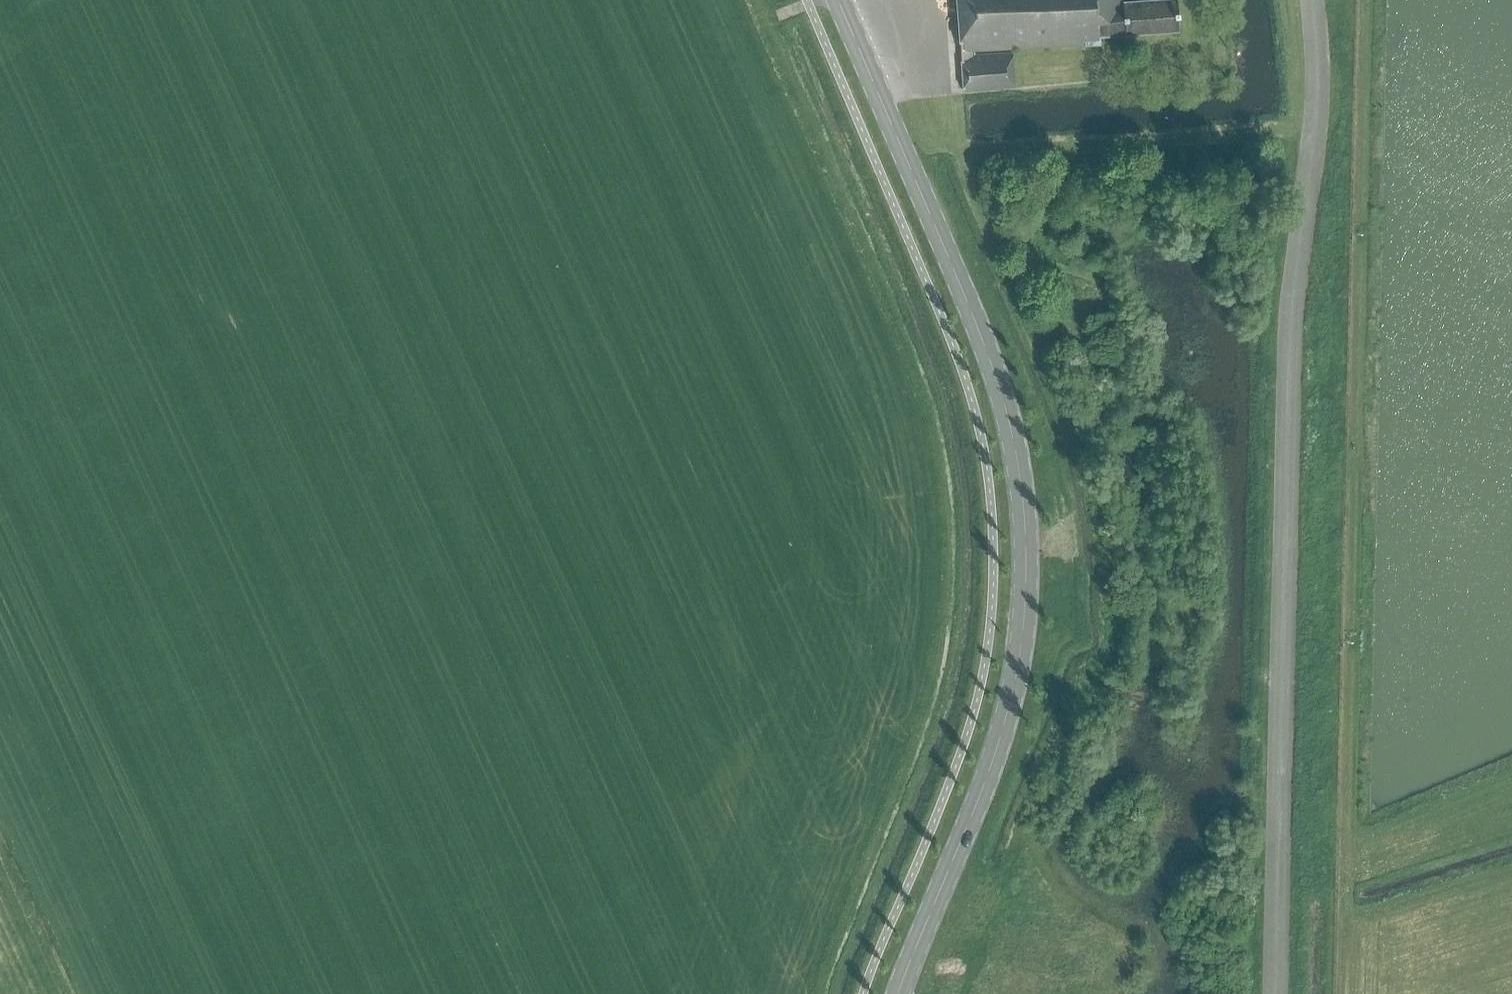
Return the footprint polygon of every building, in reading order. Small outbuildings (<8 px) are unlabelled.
[(963,90),(1014,86),(1012,54),(974,57),(974,51),(1098,43),(1098,35),(1177,30),(1175,0),(1150,0),(1124,2),(1123,0),(957,0),(963,90)]
